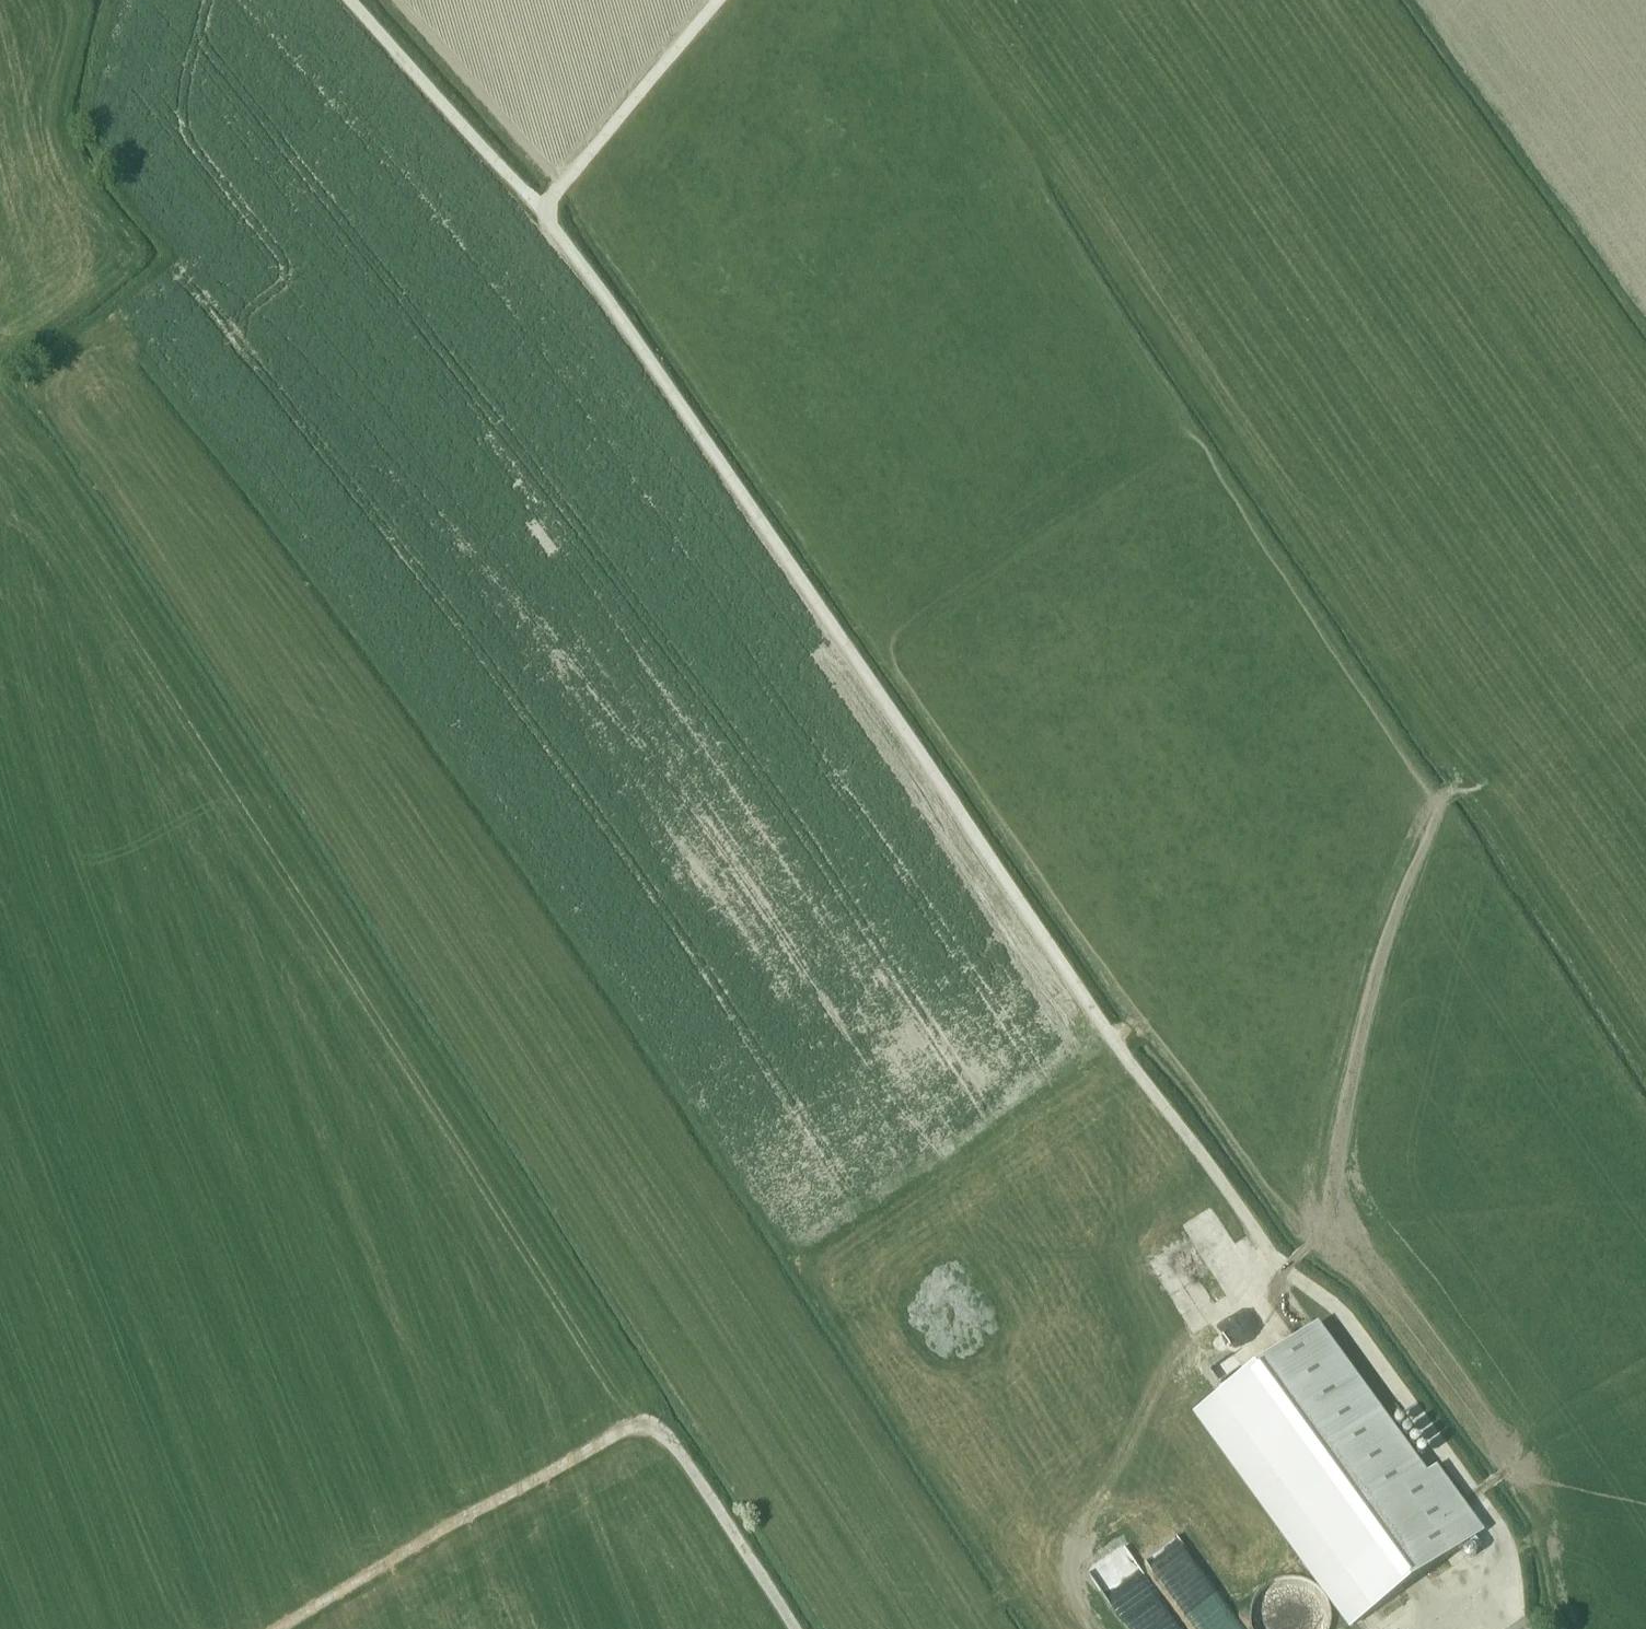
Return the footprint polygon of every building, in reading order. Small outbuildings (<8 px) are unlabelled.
[(1316,1326),(1198,1412),(1354,1625),(1484,1531),(1437,1466),(1425,1475),(1316,1326)] [(1278,1628),(1325,1628),(1324,1615),(1303,1617),(1303,1607),(1277,1609),(1278,1628)]
